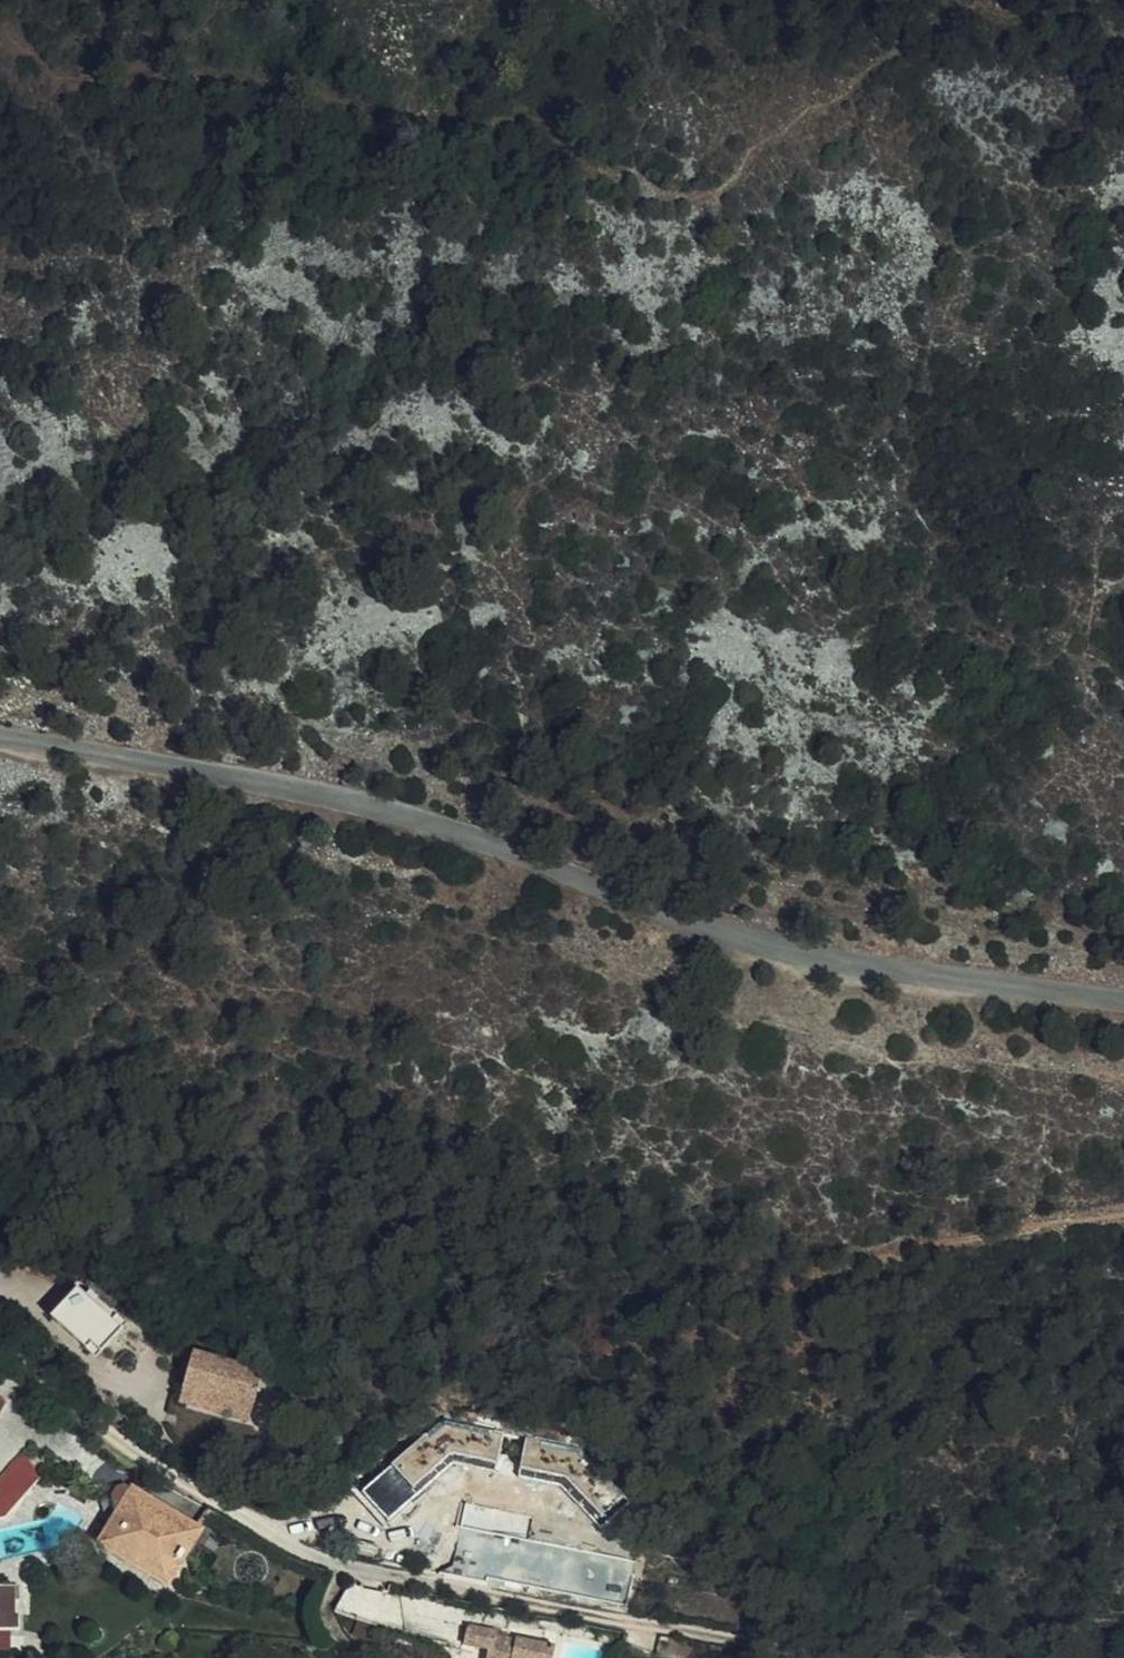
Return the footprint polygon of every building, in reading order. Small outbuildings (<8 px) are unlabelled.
[(82,1290),(72,1304),(91,1317),(100,1303),(82,1290)] [(185,1359),(174,1394),(245,1413),(253,1377),(225,1369),(227,1363),(209,1358),(208,1365),(185,1359)] [(245,1413),(174,1394),(171,1409),(241,1428),(245,1413)] [(422,1444),(364,1484),(385,1515),(444,1476),(422,1444)] [(0,1482),(0,1488),(23,1498),(32,1489),(15,1464),(0,1482)] [(0,1488),(0,1519),(23,1498),(0,1488)] [(109,1526),(93,1553),(161,1593),(193,1538),(125,1498),(124,1496),(102,1503),(109,1526)] [(15,1640),(14,1623),(11,1623),(10,1596),(0,1597),(0,1641),(15,1640)] [(479,1657),(545,1657),(547,1648),(508,1640),(508,1643),(489,1639),(490,1635),(460,1629),(456,1647),(480,1652),(479,1657)]
